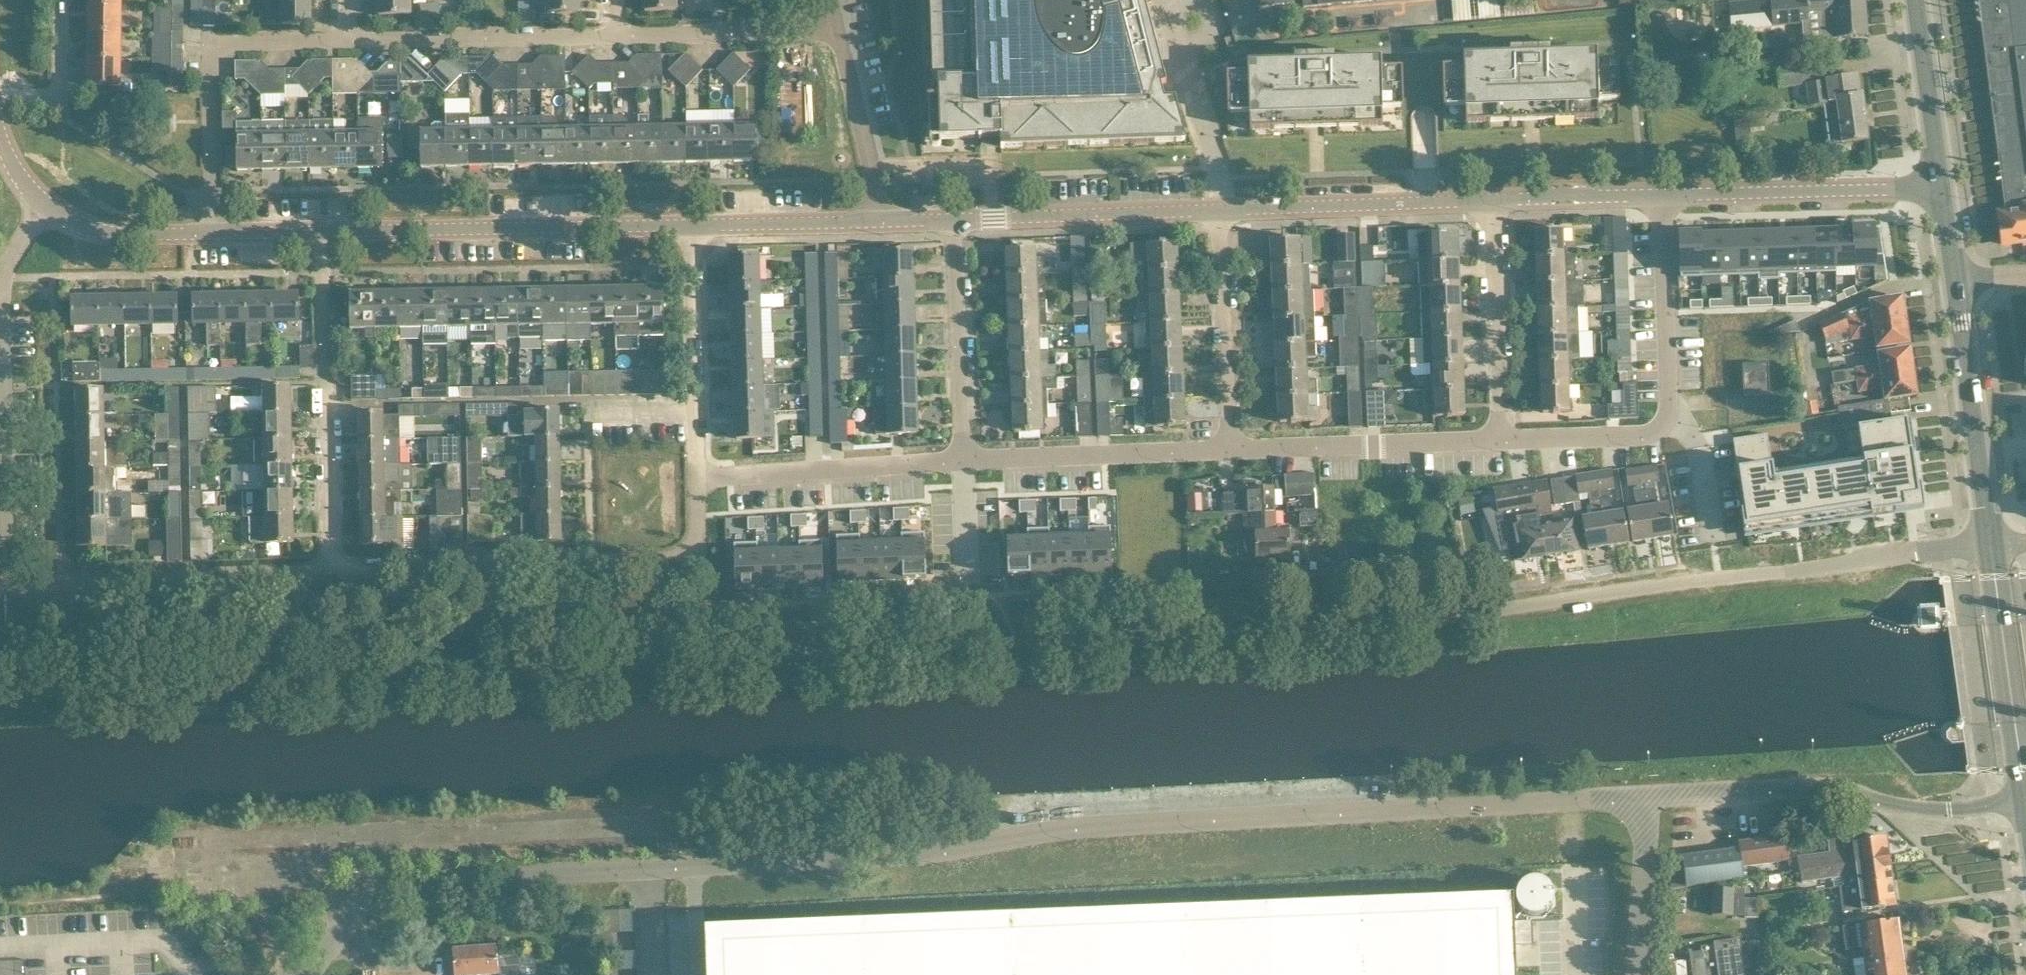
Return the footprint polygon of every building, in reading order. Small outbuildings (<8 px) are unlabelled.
[(191,25),(201,25),(216,26),(216,25),(216,6),(216,0),(192,0),(192,5),(191,25)] [(311,24),(311,0),(282,0),(283,24),(311,24)] [(410,15),(410,0),(379,0),(379,16),(410,15)] [(579,12),(579,0),(548,0),(549,13),(579,12)] [(676,11),(676,0),(645,0),(645,11),(676,11)] [(728,10),(738,10),(738,0),(728,0),(728,10)] [(939,27),(932,28),(932,26),(931,26),(931,50),(933,49),(933,48),(940,47),(940,62),(932,62),(932,65),(940,65),(941,80),(934,80),(934,78),(932,78),(933,97),(928,97),(928,100),(929,121),(939,121),(939,139),(1001,137),(1001,147),(1002,147),(1004,147),(1003,138),(1022,138),(1023,146),(1068,145),(1068,136),(1087,136),(1087,144),(1090,144),(1090,135),(1109,135),(1109,143),(1155,142),(1154,133),(1183,132),(1175,98),(1164,98),(1160,85),(1166,83),(1144,0),(938,0),(939,27)] [(1730,4),(1732,30),(1773,26),(1802,23),(1809,23),(1808,12),(1822,11),(1824,38),(1836,37),(1836,38),(1868,36),(1865,0),(1772,0),(1770,0),(1730,4)] [(2009,182),(2005,183),(2006,193),(2011,192),(2013,211),(2017,211),(2022,210),(2022,208),(2021,204),(2025,203),(2025,0),(1985,0),(2009,182)] [(536,2),(519,2),(520,13),(521,13),(521,19),(536,19),(536,13),(536,2)] [(421,15),(437,15),(439,15),(439,4),(421,4),(421,15)] [(121,32),(121,6),(90,5),(90,32),(121,32)] [(183,33),(183,7),(173,6),(154,6),(154,31),(152,31),(152,32),(183,33)] [(120,59),(121,32),(90,32),(90,58),(120,59)] [(183,59),(183,33),(152,32),(152,59),(183,59)] [(1464,64),(1442,64),(1444,97),(1465,95),(1465,104),(1465,105),(1466,121),(1490,120),(1490,113),(1509,112),(1509,114),(1509,119),(1510,119),(1512,119),(1526,119),(1525,111),(1538,110),(1539,118),(1544,118),(1552,118),(1555,118),(1555,111),(1574,110),(1574,112),(1574,117),(1598,116),(1598,100),(1597,91),(1619,90),(1618,60),(1618,58),(1597,59),(1596,59),(1596,51),(1596,49),(1550,50),(1550,53),(1550,57),(1544,58),(1544,53),(1544,46),(1515,47),(1515,54),(1516,59),(1510,59),(1510,54),(1510,52),(1463,53),(1464,60),(1464,64)] [(742,79),(751,69),(733,52),(724,62),(742,79)] [(678,79),(695,61),(686,53),(669,70),(678,79)] [(646,79),(654,70),(638,54),(629,63),(646,79)] [(654,70),(662,70),(661,54),(638,54),(654,70)] [(1248,71),(1226,72),(1228,104),(1249,103),(1249,111),(1249,112),(1250,128),(1274,127),(1274,121),(1293,120),(1293,121),(1293,127),(1296,127),(1310,126),(1309,118),(1322,118),(1323,126),(1337,125),(1338,125),(1339,125),(1339,118),(1358,118),(1358,122),(1358,124),(1382,124),(1382,108),(1382,106),(1382,98),(1403,98),(1402,68),(1402,66),(1381,67),(1380,67),(1380,58),(1380,56),(1334,58),(1334,60),(1334,65),(1328,65),(1328,60),(1328,55),(1328,54),(1299,55),(1299,56),(1300,61),(1300,66),(1294,66),(1294,61),(1294,59),(1247,61),(1248,71)] [(542,56),(533,64),(550,81),(565,81),(565,72),(565,55),(560,55),(542,56)] [(598,63),(590,55),(573,72),(582,81),(598,63)] [(491,56),(469,57),(469,73),(477,73),(478,74),(486,82),(503,64),(498,60),(494,56),(492,58),(491,56)] [(445,57),(436,66),(453,82),(461,73),(445,57)] [(469,57),(445,57),(461,73),(469,73),(469,57)] [(120,86),(120,66),(120,59),(90,58),(89,85),(120,86)] [(388,61),(378,72),(378,75),(400,75),(400,59),(400,58),(391,58),(388,61)] [(411,58),(400,58),(400,59),(400,75),(400,82),(422,81),(422,75),(428,75),(411,58)] [(182,86),(183,59),(152,59),(152,72),(172,72),(172,86),(182,86)] [(333,59),(309,60),(326,77),(333,77),(333,59)] [(353,59),(333,59),(333,77),(339,77),(355,61),(353,59)] [(355,61),(339,77),(349,86),(366,68),(357,59),(355,61)] [(259,62),(245,79),(253,87),(269,68),(261,60),(259,62)] [(302,66),(300,68),(317,85),(326,77),(309,60),(302,66)] [(257,61),(236,61),(236,79),(245,79),(259,62),(257,61)] [(687,87),(703,69),(695,61),(678,79),(687,87)] [(1804,61),(1777,65),(1778,75),(1780,87),(1794,85),(1793,78),(1806,76),(1804,61)] [(734,86),(742,79),(724,62),(717,69),(734,86)] [(598,63),(582,81),(587,86),(590,89),(596,83),(613,83),(613,63),(610,63),(598,63)] [(629,63),(620,71),(638,88),(646,79),(629,63)] [(503,64),(486,82),(495,90),(518,90),(518,76),(518,65),(518,64),(503,64)] [(529,64),(518,64),(518,76),(529,76),(529,64)] [(533,64),(529,64),(529,76),(542,90),(550,81),(533,64)] [(453,82),(436,66),(428,75),(422,75),(422,81),(437,80),(446,89),(453,82)] [(270,68),(253,87),(261,95),(262,94),(285,94),(285,77),(285,68),(270,68)] [(300,68),(285,68),(292,77),(309,93),(309,94),(317,85),(300,68)] [(366,68),(349,86),(357,93),(360,90),(374,76),(366,68)] [(1808,83),(1807,83),(1808,89),(1810,105),(1824,103),(1829,103),(1829,102),(1828,98),(1836,97),(1840,96),(1860,93),(1857,74),(1837,76),(1825,78),(1826,81),(1808,83)] [(401,91),(400,75),(378,75),(374,76),(375,92),(401,91)] [(518,76),(518,90),(542,90),(529,76),(518,76)] [(339,77),(333,77),(333,93),(357,93),(349,86),(339,77)] [(550,81),(542,90),(565,90),(565,81),(550,81)] [(1836,97),(1828,98),(1829,102),(1829,103),(1837,102),(1838,110),(1840,123),(1843,143),(1868,139),(1864,106),(1862,93),(1860,93),(1840,96),(1836,97)] [(469,101),(445,102),(445,114),(445,122),(445,129),(445,130),(446,166),(470,166),(470,130),(469,117),(469,113),(469,101)] [(1763,108),(1733,112),(1734,120),(1748,119),(1748,125),(1765,124),(1763,108)] [(155,138),(171,137),(171,111),(155,111),(155,138)] [(590,164),(614,163),(614,127),(614,115),(590,116),(590,128),(590,164)] [(629,127),(629,122),(624,115),(614,115),(614,127),(614,163),(638,163),(638,127),(629,127)] [(649,126),(648,115),(639,115),(639,127),(638,127),(638,163),(662,162),(662,126),(649,126)] [(494,165),(518,165),(518,128),(518,116),(510,116),(494,117),(494,130),(494,165)] [(518,165),(542,164),(542,128),(541,116),(518,116),(518,128),(518,165)] [(542,164),(566,164),(566,128),(566,124),(557,124),(553,116),(541,116),(542,128),(542,164)] [(363,131),(356,131),(357,168),(382,167),(382,168),(384,168),(383,148),(383,131),(383,119),(363,119),(363,131)] [(309,120),(285,121),(286,169),(310,168),(309,120)] [(330,120),(309,120),(310,168),(334,168),(334,120),(330,120)] [(237,147),(227,147),(228,167),(238,167),(238,171),(239,171),(239,170),(262,169),(261,121),(253,121),(237,121),(237,147)] [(285,121),(261,121),(262,169),(286,169),(285,121)] [(421,132),(409,132),(409,148),(421,148),(422,168),(423,168),(423,167),(446,166),(445,130),(445,129),(445,122),(435,122),(432,125),(432,131),(422,131),(422,129),(421,129),(421,132)] [(759,162),(758,123),(757,124),(757,125),(734,125),(734,161),(758,161),(758,162),(759,162)] [(710,161),(734,161),(734,125),(710,126),(710,161)] [(662,162),(686,162),(686,126),(662,126),(662,162)] [(686,162),(710,161),(710,126),(686,126),(686,162)] [(590,128),(566,128),(566,164),(590,164),(590,128)] [(494,130),(470,130),(470,166),(494,165),(494,130)] [(345,132),(334,132),(334,168),(357,168),(356,131),(345,132)] [(1999,213),(2000,224),(2003,244),(2010,243),(2021,242),(2022,241),(2025,241),(2025,203),(2021,204),(2022,208),(2022,210),(2017,211),(2013,211),(2010,212),(2006,212),(2005,212),(1999,213)] [(1626,217),(1605,218),(1606,240),(1614,240),(1614,253),(1627,252),(1626,217)] [(1546,229),(1536,229),(1537,255),(1564,254),(1564,243),(1563,228),(1562,228),(1552,228),(1552,227),(1546,227),(1546,229)] [(1880,227),(1853,228),(1853,230),(1854,230),(1855,267),(1875,266),(1886,265),(1884,255),(1880,227)] [(1853,230),(1834,231),(1836,267),(1837,267),(1855,267),(1854,230),(1853,230)] [(1446,232),(1446,231),(1440,231),(1440,232),(1418,233),(1419,259),(1458,258),(1457,232),(1446,232)] [(1815,231),(1796,232),(1797,273),(1817,273),(1815,231)] [(1834,231),(1815,231),(1817,273),(1837,272),(1837,267),(1836,267),(1834,231)] [(1796,232),(1777,233),(1778,274),(1779,274),(1797,273),(1796,232)] [(1354,233),(1337,233),(1338,262),(1356,262),(1355,247),(1355,233),(1354,233)] [(1700,233),(1679,233),(1681,277),(1701,277),(1700,235),(1701,235),(1700,233)] [(1758,233),(1738,234),(1740,275),(1758,275),(1759,275),(1758,233)] [(1777,233),(1758,233),(1759,275),(1758,275),(1758,279),(1779,279),(1779,274),(1778,274),(1777,233)] [(1701,235),(1700,235),(1701,277),(1721,276),(1719,234),(1701,235)] [(1738,234),(1719,234),(1721,276),(1740,275),(1738,234)] [(1283,238),(1272,238),(1273,265),(1301,264),(1304,264),(1303,252),(1300,252),(1300,237),(1299,237),(1288,238),(1288,237),(1283,237),(1283,238)] [(1165,242),(1165,241),(1160,241),(1160,242),(1131,244),(1132,270),(1148,270),(1177,268),(1176,242),(1165,242)] [(1018,247),(1007,248),(1008,274),(1045,272),(1044,273),(1056,273),(1056,268),(1055,257),(1034,258),(1034,247),(1023,247),(1023,246),(1018,246),(1018,247)] [(1362,262),(1374,261),(1373,246),(1361,247),(1362,262)] [(886,277),(912,276),(912,250),(885,251),(886,277)] [(837,253),(826,253),(827,279),(846,278),(848,277),(848,252),(837,253)] [(1627,252),(1614,253),(1615,269),(1615,279),(1628,278),(1627,252)] [(1074,272),(1086,271),(1085,254),(1073,255),(1074,272)] [(1576,280),(1575,254),(1564,254),(1537,255),(1538,281),(1576,280)] [(732,282),(759,281),(758,255),(731,255),(732,282)] [(1092,271),(1104,271),(1104,255),(1091,256),(1092,271)] [(1432,285),(1459,284),(1458,258),(1419,259),(1420,285),(1432,285)] [(817,259),(805,259),(806,280),(818,279),(817,259)] [(1362,278),(1375,277),(1374,261),(1362,262),(1362,278)] [(1338,262),(1333,262),(1333,263),(1334,288),(1343,287),(1343,288),(1357,287),(1356,278),(1356,262),(1338,262)] [(1301,264),(1273,265),(1274,291),(1302,290),(1310,290),(1309,264),(1304,264),(1301,264)] [(1137,296),(1179,294),(1177,268),(1148,270),(1132,270),(1133,296),(1137,296)] [(1075,298),(1087,297),(1086,271),(1074,272),(1075,298)] [(1093,297),(1103,296),(1103,286),(1105,286),(1104,271),(1092,271),(1093,287),(1093,297)] [(1045,272),(1008,274),(1009,300),(1038,299),(1046,299),(1044,273),(1045,272)] [(877,304),(887,303),(913,302),(912,276),(886,277),(876,277),(877,304)] [(827,305),(839,305),(839,296),(846,295),(846,278),(827,279),(827,305)] [(1628,278),(1615,279),(1616,296),(1616,305),(1629,304),(1628,279),(1628,278)] [(1576,280),(1538,281),(1539,307),(1579,306),(1584,306),(1584,298),(1583,280),(1583,279),(1576,280)] [(733,308),(760,307),(759,294),(772,294),(772,281),(759,281),(732,282),(733,308)] [(1460,310),(1459,284),(1432,285),(1420,285),(1421,312),(1429,311),(1460,310)] [(806,294),(800,294),(800,306),(806,306),(819,305),(818,285),(806,286),(806,294)] [(663,287),(639,287),(640,335),(664,335),(664,286),(663,286),(663,287)] [(1854,286),(1843,291),(1844,293),(1846,299),(1857,294),(1854,286)] [(639,287),(615,288),(616,325),(616,336),(640,335),(639,287)] [(1345,314),(1361,314),(1360,297),(1360,287),(1357,287),(1343,288),(1345,314)] [(591,288),(567,289),(568,325),(568,340),(592,340),(592,333),(592,324),(591,288)] [(615,288),(591,288),(592,324),(592,325),(616,325),(615,288)] [(519,289),(495,290),(496,326),(496,327),(508,327),(508,337),(520,337),(519,289)] [(519,289),(520,337),(544,337),(544,325),(543,289),(519,289)] [(544,337),(543,337),(543,341),(544,341),(568,340),(568,325),(567,289),(543,289),(544,337)] [(1275,317),(1307,316),(1314,316),(1313,289),(1302,290),(1274,291),(1275,317)] [(471,290),(447,291),(448,327),(448,328),(472,327),(471,290)] [(496,344),(496,326),(495,290),(471,290),(472,327),(472,344),(496,344)] [(352,292),(352,291),(350,291),(351,329),(352,329),(352,328),(366,328),(366,337),(376,337),(375,292),(352,292)] [(376,337),(376,329),(400,328),(399,291),(375,292),(376,337)] [(400,328),(424,328),(423,291),(399,291),(400,328)] [(424,344),(448,343),(448,327),(447,291),(423,291),(424,328),(424,344)] [(1836,291),(1824,292),(1824,302),(1837,296),(1836,291)] [(273,322),(279,321),(299,321),(299,294),(272,295),(273,322)] [(1138,322),(1147,322),(1180,320),(1179,294),(1137,296),(1138,322)] [(221,322),(247,322),(246,295),(220,296),(221,322)] [(247,343),(261,343),(261,322),(273,322),(272,295),(246,295),(247,322),(247,343)] [(152,324),(178,323),(178,296),(151,297),(152,324)] [(220,296),(194,296),(194,316),(194,323),(197,323),(206,323),(207,344),(221,344),(221,342),(221,322),(220,296)] [(1103,301),(1103,296),(1093,297),(1093,302),(1090,302),(1091,314),(1091,323),(1106,323),(1105,314),(1106,314),(1106,301),(1103,301)] [(100,324),(126,324),(125,297),(99,298),(100,324)] [(126,324),(152,324),(151,297),(125,297),(126,324)] [(1087,297),(1075,298),(1075,315),(1091,314),(1090,302),(1087,302),(1087,297)] [(1372,297),(1360,297),(1361,314),(1373,313),(1372,297)] [(1798,297),(1786,297),(1786,305),(1798,305),(1798,297)] [(1810,297),(1798,297),(1798,305),(1810,305),(1810,297)] [(1843,313),(1819,324),(1825,338),(1836,333),(1849,328),(1906,320),(1903,300),(1898,297),(1892,298),(1870,301),(1847,311),(1848,317),(1848,320),(1846,320),(1843,313)] [(73,325),(93,325),(100,324),(99,298),(73,298),(73,325)] [(1760,298),(1748,299),(1748,307),(1760,306),(1760,298)] [(1772,298),(1760,298),(1760,306),(1772,306),(1772,298)] [(1038,299),(1009,300),(1010,326),(1042,325),(1046,325),(1046,299),(1038,299)] [(1734,299),(1721,300),(1722,308),(1734,307),(1734,299)] [(1702,300),(1690,301),(1690,309),(1703,308),(1702,300)] [(1721,300),(1709,300),(1710,308),(1722,308),(1721,300)] [(888,329),(914,328),(913,302),(887,303),(888,329)] [(1630,331),(1629,304),(1616,305),(1602,305),(1603,312),(1617,312),(1617,331),(1630,331)] [(839,305),(827,305),(828,331),(840,331),(840,330),(839,312),(849,311),(848,305),(839,305)] [(1540,334),(1579,332),(1579,306),(1539,307),(1540,334)] [(733,334),(760,333),(760,307),(733,308),(733,334)] [(1429,311),(1421,312),(1422,338),(1433,337),(1461,336),(1460,310),(1432,311),(1429,311)] [(819,311),(807,312),(807,316),(807,332),(819,331),(819,311)] [(1373,313),(1361,314),(1361,335),(1377,334),(1376,313),(1373,314),(1373,313)] [(1346,337),(1339,337),(1339,340),(1358,340),(1358,336),(1361,336),(1361,314),(1345,314),(1345,315),(1346,337)] [(1277,343),(1304,342),(1315,342),(1314,316),(1307,316),(1275,317),(1277,343)] [(1148,334),(1145,334),(1146,348),(1154,348),(1181,346),(1180,320),(1147,322),(1148,334)] [(1909,343),(1906,320),(1849,328),(1851,340),(1875,336),(1877,348),(1909,343)] [(1795,321),(1769,332),(1801,332),(1800,332),(1796,323),(1795,321)] [(1106,332),(1106,323),(1091,323),(1092,333),(1092,345),(1108,344),(1107,332),(1106,332)] [(1011,353),(1040,351),(1039,337),(1042,337),(1042,325),(1010,326),(1011,353)] [(888,355),(915,354),(914,328),(888,329),(888,355)] [(1849,328),(1836,333),(1837,342),(1851,340),(1849,328)] [(840,331),(828,331),(829,357),(840,357),(840,331)] [(1618,342),(1608,342),(1608,358),(1618,357),(1631,357),(1630,331),(1617,331),(1618,342)] [(1541,360),(1570,359),(1580,359),(1579,332),(1540,334),(1541,360)] [(760,333),(734,334),(734,360),(761,359),(775,359),(774,333),(772,333),(760,333)] [(1092,333),(1076,333),(1077,346),(1092,345),(1092,333)] [(1433,337),(1422,338),(1422,339),(1423,364),(1462,363),(1461,336),(1433,337)] [(820,337),(807,338),(808,358),(820,357),(820,337)] [(1359,351),(1358,340),(1339,340),(1340,366),(1347,366),(1360,365),(1359,351)] [(1278,369),(1309,368),(1309,357),(1316,356),(1315,342),(1304,342),(1277,343),(1278,369)] [(313,345),(300,345),(300,366),(314,366),(313,345)] [(1143,374),(1182,372),(1181,346),(1154,348),(1155,361),(1151,362),(1152,373),(1143,373),(1143,374)] [(1643,347),(1644,385),(1656,385),(1655,346),(1643,347)] [(1856,368),(1832,372),(1834,384),(1857,380),(1882,377),(1914,372),(1910,348),(1890,351),(1878,353),(1880,365),(1856,368)] [(1378,350),(1365,351),(1366,365),(1378,365),(1378,350)] [(1049,365),(1048,351),(1040,351),(1011,353),(1012,379),(1057,377),(1057,365),(1049,365)] [(889,381),(915,380),(915,354),(888,355),(889,381)] [(840,357),(829,357),(830,383),(841,383),(840,357)] [(1631,357),(1618,357),(1619,372),(1619,373),(1619,383),(1624,383),(1632,383),(1638,383),(1637,371),(1631,372),(1631,357)] [(221,358),(221,367),(238,367),(238,358),(221,358)] [(735,386),(762,385),(761,359),(734,360),(735,386)] [(1078,376),(1090,375),(1090,359),(1077,359),(1078,376)] [(1096,375),(1109,375),(1108,359),(1096,360),(1096,375)] [(1542,386),(1567,385),(1567,370),(1571,370),(1570,359),(1541,360),(1542,386)] [(99,381),(99,363),(74,363),(74,381),(99,381)] [(820,363),(808,364),(809,384),(821,383),(820,363)] [(1463,389),(1462,363),(1423,364),(1411,364),(1411,373),(1414,376),(1425,375),(1425,391),(1463,389)] [(1744,396),(1770,395),(1769,363),(1743,364),(1744,396)] [(1360,365),(1347,366),(1348,392),(1361,392),(1360,382),(1360,365)] [(1378,365),(1366,365),(1366,382),(1366,386),(1373,386),(1373,381),(1377,381),(1379,381),(1378,365)] [(273,367),(274,378),(301,378),(300,366),(273,367)] [(221,367),(195,368),(195,380),(222,379),(221,367)] [(238,367),(221,367),(222,379),(250,379),(250,367),(238,367)] [(250,379),(274,378),(273,367),(250,367),(250,379)] [(145,368),(127,369),(127,381),(145,381),(145,368)] [(168,368),(152,368),(152,381),(180,380),(187,380),(187,368),(180,368),(168,368)] [(1309,379),(1309,368),(1278,369),(1279,395),(1318,393),(1317,379),(1309,379)] [(117,369),(101,369),(101,370),(101,382),(127,381),(127,369),(118,369),(117,369)] [(632,395),(644,394),(643,370),(631,371),(632,395)] [(644,394),(655,394),(655,370),(643,370),(644,394)] [(655,394),(666,394),(666,370),(655,370),(655,394)] [(569,396),(583,395),(583,371),(569,372),(569,396)] [(583,395),(596,395),(595,371),(583,371),(583,395)] [(596,395),(608,395),(608,371),(595,371),(596,395)] [(608,395),(620,395),(619,371),(608,371),(608,395)] [(620,395),(632,395),(631,371),(619,371),(620,395)] [(1144,400),(1183,398),(1182,372),(1143,374),(1144,400)] [(1882,377),(1857,380),(1859,392),(1883,388),(1884,388),(1886,399),(1888,399),(1911,395),(1917,394),(1914,372),(1882,377)] [(376,374),(352,375),(352,383),(353,400),(373,399),(377,399),(377,386),(377,381),(376,374)] [(1079,402),(1091,402),(1090,375),(1078,376),(1079,390),(1079,402)] [(1109,375),(1097,375),(1097,402),(1110,401),(1109,376),(1109,375)] [(1014,405),(1048,404),(1047,389),(1057,389),(1057,388),(1064,387),(1064,377),(1057,377),(1012,379),(1014,405)] [(890,407),(916,406),(915,380),(889,381),(890,407)] [(821,383),(809,384),(809,395),(810,410),(821,409),(821,383)] [(841,383),(830,383),(830,409),(842,409),(841,383)] [(1638,401),(1638,383),(1612,384),(1612,389),(1623,389),(1624,404),(1608,405),(1609,419),(1620,418),(1639,418),(1638,401)] [(450,384),(425,384),(426,388),(426,398),(450,397),(450,387),(450,384)] [(545,386),(545,395),(557,395),(557,396),(569,396),(569,384),(545,384),(545,386)] [(265,412),(291,412),(291,385),(264,386),(265,412)] [(385,385),(377,386),(377,399),(378,399),(401,398),(401,389),(388,389),(385,389),(385,385)] [(762,385),(735,386),(736,412),(763,411),(762,385)] [(1568,399),(1567,385),(1542,386),(1543,412),(1553,412),(1553,413),(1559,413),(1559,412),(1572,412),(1572,399),(1568,399)] [(200,412),(216,412),(216,386),(188,387),(188,413),(200,412)] [(521,387),(508,387),(508,396),(519,396),(522,396),(522,386),(521,387)] [(545,386),(532,386),(532,396),(545,395),(545,386)] [(167,415),(180,415),(179,387),(167,387),(167,415)] [(461,387),(450,387),(450,397),(461,397),(461,387)] [(497,387),(473,388),(473,397),(497,396),(497,387)] [(426,388),(412,388),(412,398),(426,398),(426,388)] [(77,416),(105,415),(105,389),(97,389),(77,389),(77,416)] [(1463,389),(1425,391),(1426,406),(1433,406),(1433,416),(1436,416),(1447,416),(1448,417),(1453,417),(1453,416),(1464,415),(1463,389)] [(1378,391),(1377,391),(1367,391),(1368,427),(1386,426),(1384,391),(1378,391)] [(1349,427),(1362,427),(1361,392),(1348,392),(1349,427)] [(1297,422),(1296,421),(1319,420),(1318,393),(1279,395),(1280,422),(1291,421),(1291,422),(1297,422)] [(1174,427),(1174,426),(1184,425),(1183,398),(1144,400),(1145,427),(1168,426),(1168,427),(1174,427)] [(1110,401),(1097,402),(1098,436),(1110,436),(1111,436),(1110,418),(1110,401)] [(1076,437),(1093,436),(1091,402),(1079,402),(1079,403),(1075,403),(1076,437)] [(1838,407),(1838,410),(1840,421),(1872,416),(1870,402),(1838,407)] [(460,403),(427,404),(428,416),(460,415),(460,403)] [(519,403),(493,403),(494,416),(509,416),(510,437),(521,437),(560,436),(560,412),(560,409),(536,410),(525,410),(525,412),(525,413),(520,413),(519,403)] [(1816,403),(1805,405),(1806,415),(1818,413),(1816,403)] [(427,404),(400,404),(400,414),(400,416),(428,416),(427,404)] [(1041,404),(1014,405),(1015,431),(1020,431),(1020,439),(1040,438),(1040,437),(1039,437),(1039,430),(1042,430),(1045,430),(1045,419),(1049,418),(1048,416),(1048,404),(1041,404)] [(876,434),(917,433),(916,406),(890,407),(875,408),(876,434)] [(821,409),(810,410),(811,436),(822,436),(821,409)] [(842,409),(830,409),(831,444),(842,443),(843,451),(854,450),(854,446),(854,443),(848,443),(847,417),(854,417),(854,409),(842,409)] [(737,439),(763,438),(763,411),(736,412),(737,439)] [(200,412),(188,413),(189,440),(201,440),(201,431),(200,412)] [(265,438),(292,438),(291,412),(265,412),(265,438)] [(400,429),(400,416),(400,414),(384,414),(384,412),(380,412),(360,413),(360,439),(401,438),(400,429)] [(78,442),(106,441),(105,415),(77,416),(78,442)] [(168,441),(180,441),(180,415),(167,415),(168,441)] [(1767,434),(1733,439),(1734,443),(1734,447),(1738,470),(1744,511),(1748,533),(1778,529),(1778,532),(1782,531),(1781,528),(1783,528),(1783,527),(1809,523),(1809,527),(1813,527),(1812,524),(1814,523),(1840,519),(1840,522),(1844,522),(1843,519),(1845,519),(1845,518),(1870,514),(1871,518),(1874,517),(1874,514),(1876,514),(1876,513),(1901,509),(1902,513),(1905,513),(1903,498),(1918,496),(1916,485),(1911,454),(1912,454),(1912,452),(1911,451),(1909,439),(1910,439),(1909,434),(1908,435),(1906,423),(1907,423),(1907,422),(1907,420),(1891,422),(1858,427),(1863,459),(1773,473),(1767,434)] [(560,462),(560,436),(521,437),(521,444),(536,444),(537,462),(560,462)] [(803,436),(794,436),(793,446),(803,446),(803,436)] [(447,464),(461,464),(461,437),(441,437),(441,449),(428,449),(429,463),(447,463),(447,464)] [(467,464),(482,463),(481,437),(467,437),(467,464)] [(776,437),(763,438),(764,449),(776,449),(776,437)] [(255,465),(292,464),(292,438),(265,438),(254,438),(255,465)] [(361,465),(401,464),(401,438),(360,439),(361,465)] [(190,466),(201,466),(201,440),(189,440),(190,466)] [(106,442),(106,441),(78,442),(78,468),(126,467),(126,455),(117,455),(117,442),(106,442)] [(168,452),(153,453),(153,467),(168,466),(168,467),(180,467),(180,441),(168,441),(168,447),(168,452)] [(522,488),(561,488),(560,462),(537,462),(521,462),(522,488)] [(471,488),(482,488),(482,463),(467,464),(468,488),(471,488)] [(255,490),(293,490),(292,464),(255,465),(255,490)] [(401,464),(361,465),(361,491),(401,490),(402,490),(401,464)] [(461,464),(447,464),(447,470),(447,479),(447,490),(462,490),(461,464)] [(1650,466),(1641,467),(1644,483),(1653,538),(1674,535),(1669,503),(1658,505),(1654,482),(1659,481),(1657,465),(1650,466)] [(190,493),(202,492),(201,483),(209,483),(209,467),(201,467),(201,466),(190,466),(190,493)] [(79,494),(118,493),(117,478),(127,478),(126,467),(78,468),(79,494)] [(169,493),(181,493),(180,467),(168,467),(169,493)] [(1632,469),(1625,470),(1628,486),(1636,484),(1636,487),(1633,488),(1636,508),(1627,509),(1632,541),(1653,538),(1644,483),(1641,467),(1632,469)] [(1604,471),(1594,473),(1597,491),(1600,490),(1608,545),(1629,542),(1626,522),(1624,510),(1613,512),(1611,498),(1609,489),(1615,488),(1612,470),(1604,471)] [(1315,473),(1299,474),(1300,495),(1315,494),(1316,494),(1315,484),(1315,473)] [(1579,475),(1576,476),(1579,493),(1589,492),(1590,500),(1592,515),(1583,516),(1585,529),(1588,549),(1608,545),(1600,490),(1597,491),(1594,473),(1590,473),(1579,475)] [(1297,475),(1286,476),(1287,495),(1299,495),(1300,495),(1299,474),(1297,474),(1297,475)] [(1576,476),(1564,478),(1568,503),(1574,502),(1580,501),(1579,493),(1576,476)] [(1564,478),(1551,480),(1555,505),(1568,503),(1564,478)] [(447,479),(437,480),(437,489),(437,491),(447,490),(447,479)] [(1546,481),(1533,483),(1539,516),(1551,514),(1550,507),(1546,481)] [(1244,497),(1225,498),(1226,514),(1244,513),(1254,513),(1274,512),(1273,487),(1256,487),(1256,482),(1243,483),(1244,492),(1244,497)] [(1533,483),(1495,489),(1498,507),(1498,508),(1499,516),(1496,517),(1502,550),(1517,547),(1518,548),(1520,559),(1546,555),(1540,523),(1539,516),(1533,483)] [(482,488),(471,488),(471,497),(483,497),(482,488)] [(561,514),(561,488),(522,488),(522,497),(538,496),(538,514),(561,514)] [(255,517),(265,516),(293,516),(293,490),(255,490),(255,517)] [(362,517),(387,517),(402,516),(401,490),(361,491),(362,517)] [(462,490),(447,490),(448,516),(462,516),(462,490)] [(190,493),(191,518),(202,517),(202,512),(202,492),(190,493)] [(79,519),(118,519),(131,518),(130,493),(118,493),(79,494),(79,519)] [(167,519),(181,518),(181,493),(169,493),(169,518),(167,518),(167,519)] [(1202,494),(1187,494),(1188,511),(1203,511),(1202,494)] [(1097,498),(1089,498),(1089,510),(1097,510),(1097,498)] [(1068,499),(1060,499),(1061,511),(1069,511),(1068,499)] [(1076,499),(1068,499),(1069,511),(1077,511),(1076,499)] [(1036,500),(1027,501),(1028,513),(1036,512),(1036,500)] [(481,515),(481,501),(468,502),(468,516),(494,515),(481,515)] [(1027,501),(1019,501),(1020,513),(1028,513),(1027,501)] [(902,508),(894,508),(894,521),(902,520),(902,508)] [(910,508),(902,508),(902,520),(910,520),(910,508)] [(1317,509),(1300,510),(1300,512),(1301,527),(1318,526),(1317,510),(1317,509)] [(867,510),(858,511),(859,523),(867,523),(867,510)] [(858,511),(850,511),(851,523),(859,523),(858,511)] [(1274,527),(1274,512),(1254,513),(1257,560),(1290,558),(1288,526),(1274,527)] [(522,548),(538,547),(538,541),(562,540),(561,514),(538,514),(521,514),(522,548)] [(807,514),(799,515),(799,527),(808,526),(807,514)] [(469,542),(495,542),(494,515),(468,516),(469,542)] [(799,515),(791,515),(791,527),(799,527),(799,515)] [(265,529),(251,530),(251,543),(255,543),(294,542),(293,516),(265,516),(265,529)] [(387,517),(362,517),(362,544),(381,544),(386,543),(386,553),(403,553),(402,516),(387,517)] [(448,516),(437,516),(437,552),(448,551),(450,551),(463,550),(462,516),(448,516)] [(203,517),(191,518),(191,541),(203,540),(203,517)] [(756,517),(748,518),(748,530),(756,529),(756,517)] [(764,517),(756,517),(756,529),(765,529),(764,517)] [(168,561),(182,561),(181,518),(167,519),(168,561)] [(1547,522),(1540,523),(1546,555),(1580,550),(1577,530),(1575,518),(1547,522)] [(80,546),(119,545),(118,519),(79,519),(80,546)] [(1090,527),(1089,527),(1089,532),(1090,532),(1091,573),(1112,572),(1111,526),(1090,527)] [(1028,529),(1027,529),(1028,538),(1029,538),(1030,575),(1050,574),(1049,533),(1050,533),(1050,528),(1049,528),(1028,529)] [(902,533),(901,533),(902,538),(903,538),(904,579),(927,578),(925,532),(902,533)] [(1050,533),(1049,533),(1050,574),(1071,574),(1069,532),(1050,533)] [(1089,532),(1069,532),(1071,574),(1091,573),(1090,532),(1089,532)] [(859,534),(837,535),(838,581),(861,580),(859,539),(860,539),(860,534),(859,534)] [(902,538),(881,539),(882,580),(904,579),(903,538),(902,538)] [(1028,538),(1007,539),(1008,576),(1030,575),(1029,538),(1028,538)] [(860,539),(859,539),(861,580),(882,580),(881,539),(860,539)] [(165,540),(152,541),(153,556),(166,556),(165,540)] [(800,541),(799,541),(799,551),(800,551),(802,587),(824,586),(823,540),(800,541)] [(757,542),(734,543),(736,589),(758,588),(757,547),(758,547),(758,542),(757,542)] [(758,547),(757,547),(758,588),(780,588),(779,551),(780,551),(780,547),(779,547),(758,547)] [(780,551),(779,551),(780,588),(802,587),(800,551),(799,551),(780,551)] [(1934,610),(1920,611),(1921,628),(1935,628),(1934,610)] [(1790,860),(1786,836),(1739,842),(1740,849),(1742,866),(1790,860)] [(1854,849),(1798,856),(1800,871),(1801,871),(1890,859),(1886,836),(1853,841),(1854,849)] [(1744,879),(1742,866),(1740,849),(1682,856),(1686,887),(1744,879)] [(1845,876),(1846,885),(1846,886),(1893,880),(1890,859),(1801,871),(1802,882),(1845,876)] [(1537,914),(1544,912),(1550,907),(1553,901),(1555,895),(1554,888),(1552,882),(1547,878),(1542,874),(1535,873),(1529,873),(1523,876),(1518,881),(1514,887),(1514,894),(1514,901),(1518,907),(1523,912),(1530,914),(1537,914)] [(1841,886),(1844,912),(1896,905),(1893,880),(1846,886),(1846,885),(1841,886)] [(1732,915),(1733,888),(1713,888),(1712,915),(1732,915)] [(1733,888),(1732,915),(1744,916),(1744,899),(1745,889),(1733,888)] [(705,927),(707,974),(1517,974),(1516,946),(1534,945),(1533,921),(1515,922),(1515,920),(1514,895),(1243,906),(745,925),(705,927)] [(1758,918),(1759,900),(1744,899),(1744,916),(1744,917),(1758,918)] [(1763,931),(1777,931),(1777,913),(1762,913),(1763,931)] [(1863,948),(1852,949),(1853,960),(1864,958),(1865,966),(1904,961),(1898,919),(1878,922),(1860,924),(1863,948)] [(1691,961),(1693,974),(1745,974),(1741,943),(1740,939),(1733,940),(1714,942),(1714,945),(1701,946),(1703,959),(1691,961)] [(1759,964),(1767,963),(1765,940),(1741,943),(1745,974),(1760,974),(1759,964)] [(497,947),(453,950),(455,974),(522,974),(520,954),(498,956),(497,947)] [(520,954),(522,974),(540,974),(538,953),(520,954)] [(1904,964),(1904,961),(1865,966),(1867,974),(1906,974),(1904,964)]
